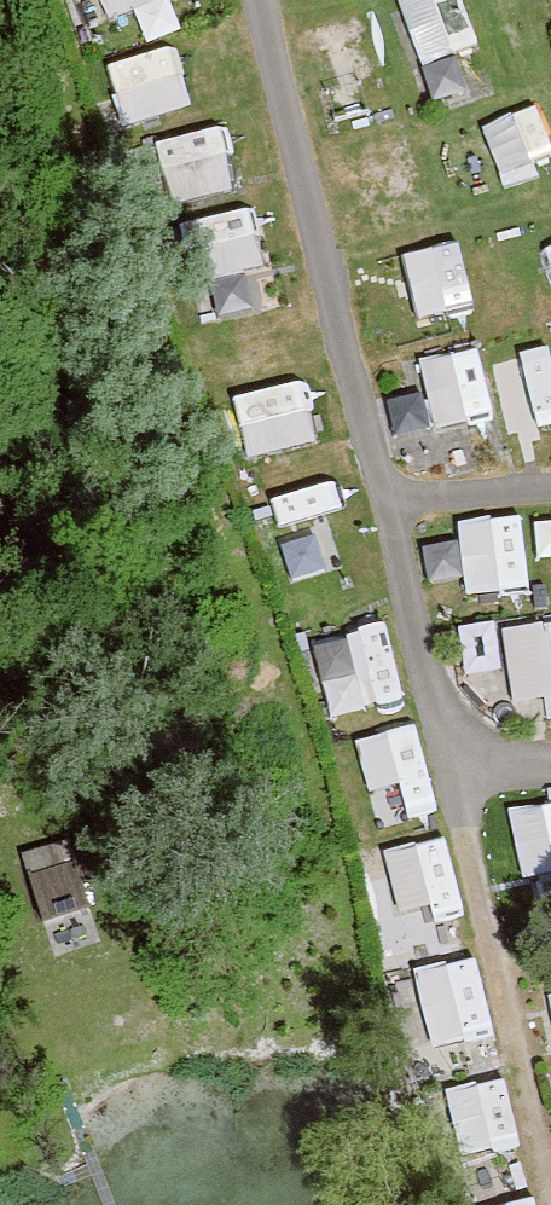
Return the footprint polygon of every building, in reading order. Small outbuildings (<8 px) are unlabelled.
[(109,11),(138,0),(105,0),(109,11)] [(433,75),(491,53),(471,0),(404,0),(433,75)] [(107,56),(122,115),(189,98),(174,39),(107,56)] [(202,263),(259,257),(253,205),(197,212),(202,263)] [(422,311),(481,298),(467,234),(408,248),(422,311)] [(421,350),(437,421),(500,406),(484,336),(421,350)] [(523,419),(550,416),(550,340),(515,343),(523,419)] [(306,373),(237,389),(251,447),(320,431),(306,373)] [(468,512),(472,583),(533,580),(529,509),(468,512)] [(550,692),(550,613),(505,619),(514,696),(550,692)] [(321,631),(329,706),(402,699),(394,623),(321,631)] [(386,842),(400,911),(465,897),(451,829),(386,842)] [(478,952),(419,966),(433,1030),(493,1016),(478,952)]
